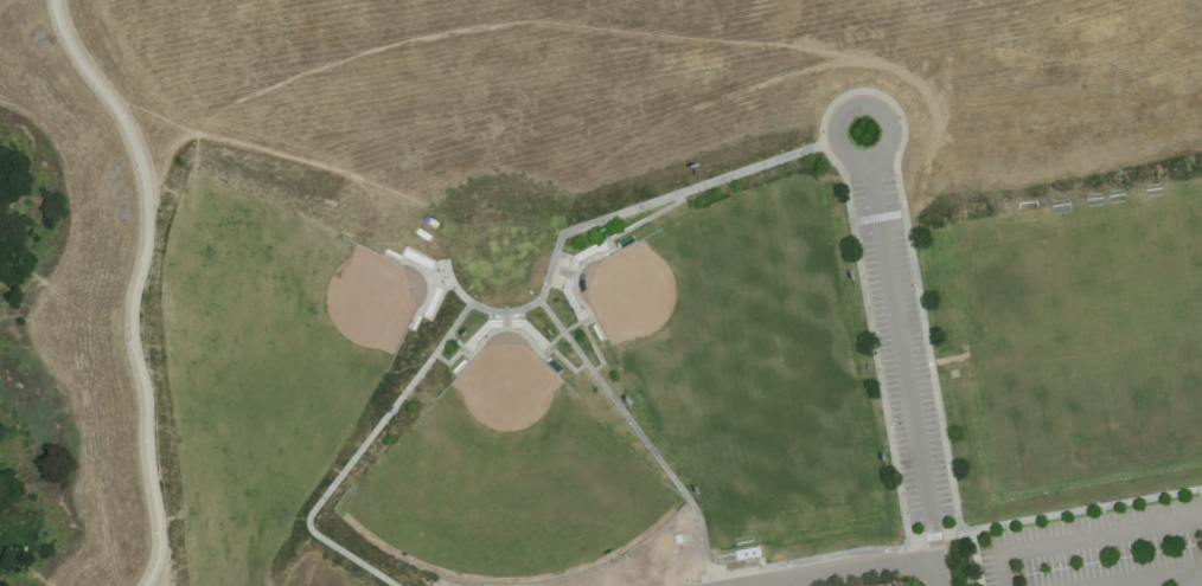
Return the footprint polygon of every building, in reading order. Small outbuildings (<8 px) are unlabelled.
[(731,552),(757,547),(760,555),(733,561),(731,552)]
